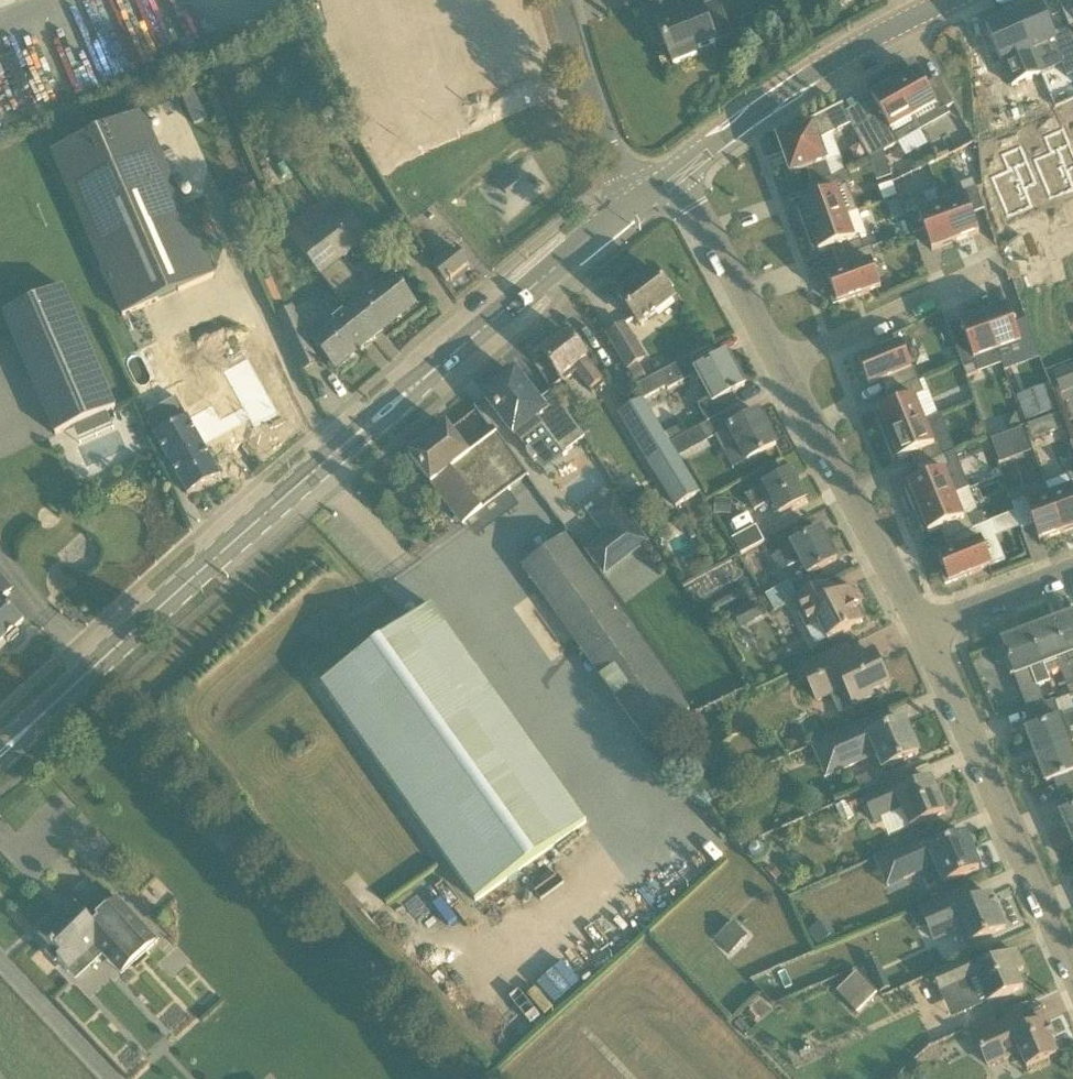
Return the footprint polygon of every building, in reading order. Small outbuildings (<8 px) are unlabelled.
[(653,29),(658,27),(674,65),(698,56),(696,51),(716,43),(701,8),(678,17),(672,0),(641,0),(653,29)] [(381,4),(329,23),(373,142),(426,122),(381,4)] [(1045,45),(1056,40),(1054,36),(1054,35),(1041,4),(986,28),(1029,127),(1068,110),(1072,108),(1045,45)] [(913,70),(892,81),(914,119),(936,106),(940,114),(954,106),(939,79),(926,86),(918,73),(914,75),(912,72),(913,71),(913,70)] [(876,97),(872,99),(880,112),(866,120),(869,125),(882,148),(885,153),(921,132),(914,119),(892,81),(872,93),(873,94),(874,93),(876,97)] [(842,107),(843,107),(843,106),(798,128),(800,134),(792,137),(779,141),(791,177),(807,171),(813,186),(838,177),(847,174),(842,158),(826,164),(818,142),(833,135),(852,126),(846,114),(845,113),(842,107)] [(214,277),(143,113),(51,153),(123,317),(214,277)] [(868,156),(882,148),(869,125),(855,133),(868,156)] [(1034,162),(1051,201),(1072,192),(1072,184),(1068,172),(1072,170),(1072,152),(1063,130),(1044,138),(1051,154),(1034,162)] [(1008,173),(992,180),(1009,220),(1034,209),(1026,191),(1037,186),(1021,148),(1002,157),(1008,173)] [(252,176),(228,184),(233,200),(257,191),(252,176)] [(846,216),(858,212),(848,186),(842,188),(838,177),(813,186),(809,187),(814,200),(801,204),(803,209),(799,210),(799,209),(797,209),(805,231),(846,216)] [(964,194),(976,189),(973,181),(961,185),(964,194)] [(893,183),(879,188),(884,202),(898,197),(893,183)] [(943,207),(956,243),(979,234),(966,198),(943,207)] [(915,202),(902,206),(905,215),(918,210),(915,202)] [(317,276),(338,299),(358,322),(373,341),(417,306),(392,273),(365,295),(337,260),(354,247),(320,204),(283,232),(317,276)] [(932,251),(956,243),(943,207),(919,216),(932,251)] [(814,251),(818,250),(819,254),(832,250),(836,262),(865,252),(861,239),(866,237),(858,212),(846,216),(805,231),(813,253),(815,252),(814,251)] [(456,249),(434,266),(446,282),(469,265),(456,249)] [(865,252),(836,262),(841,274),(828,279),(833,293),(830,294),(834,305),(881,288),(872,265),(877,263),(872,249),(865,252)] [(617,296),(631,314),(640,326),(675,299),(652,269),(617,296)] [(64,288),(3,315),(56,436),(116,409),(64,288)] [(358,322),(338,299),(326,308),(335,319),(310,340),(336,371),(373,341),(358,322)] [(1008,308),(984,316),(997,352),(1021,344),(1008,308)] [(278,315),(285,332),(303,372),(316,366),(290,310),(278,315)] [(961,325),(974,361),(997,352),(984,316),(961,325)] [(607,335),(619,354),(629,371),(639,386),(648,380),(639,365),(646,360),(636,344),(624,325),(607,335)] [(589,390),(601,381),(585,360),(587,358),(568,334),(542,355),(563,383),(576,373),(589,390)] [(881,383),(886,395),(919,382),(914,369),(912,370),(902,345),(856,364),(860,376),(864,374),(869,388),(881,383)] [(727,355),(696,372),(705,389),(711,399),(698,406),(708,424),(722,417),(739,407),(733,396),(737,394),(736,393),(745,388),(727,355)] [(247,358),(222,372),(242,408),(250,420),(255,430),(280,416),(247,358)] [(637,387),(644,401),(667,388),(668,390),(692,378),(684,362),(648,380),(639,386),(637,387)] [(979,374),(976,365),(964,370),(967,378),(979,374)] [(1054,374),(1063,396),(1072,391),(1072,368),(1072,366),(1069,368),(1054,374)] [(535,419),(563,455),(585,438),(551,392),(550,393),(557,402),(544,412),(515,375),(499,388),(501,390),(489,399),(487,397),(486,398),(514,435),(535,419)] [(875,417),(884,439),(924,423),(914,398),(924,395),(919,382),(886,395),(891,408),(879,412),(881,417),(877,418),(875,417)] [(1017,397),(1026,422),(1058,410),(1049,385),(1017,397)] [(144,416),(169,461),(201,443),(176,398),(155,392),(136,402),(144,416)] [(701,494),(645,402),(620,417),(676,509),(701,494)] [(746,420),(729,430),(715,437),(724,454),(736,448),(744,465),(748,463),(777,448),(759,414),(746,420)] [(1032,428),(1038,445),(1064,436),(1058,418),(1032,428)] [(934,447),(924,423),(884,439),(893,461),(894,460),(894,459),(897,457),(899,461),(911,457),(916,469),(945,457),(940,444),(934,447)] [(671,442),(685,435),(680,426),(666,434),(671,442)] [(494,430),(466,451),(447,427),(410,457),(464,527),(529,477),(494,430)] [(685,435),(671,442),(679,456),(707,441),(700,428),(685,436),(685,435)] [(1023,429),(1006,435),(1015,459),(1032,452),(1023,429)] [(221,477),(201,443),(169,461),(188,495),(221,477)] [(905,491),(914,512),(954,496),(970,489),(955,453),(945,457),(916,469),(921,481),(909,486),(911,490),(907,492),(907,490),(905,491)] [(790,473),(747,496),(755,512),(773,503),(780,516),(806,502),(790,473)] [(1050,498),(1063,533),(1072,530),(1072,489),(1071,484),(1068,476),(1046,484),(1051,497),(1050,498)] [(643,488),(626,498),(636,514),(653,504),(643,488)] [(1013,505),(1025,501),(1022,493),(1010,497),(1013,505)] [(946,542),(975,530),(969,517),(964,519),(954,496),(914,512),(923,534),(924,533),(924,532),(927,530),(929,535),(941,530),(946,542)] [(1063,533),(1050,498),(1026,506),(1039,542),(1063,533)] [(615,499),(590,518),(605,537),(630,518),(615,499)] [(716,500),(715,514),(731,515),(732,501),(716,500)] [(740,555),(764,542),(757,527),(732,539),(740,555)] [(941,574),(946,586),(992,567),(982,542),(980,543),(975,530),(946,542),(951,554),(939,559),(944,573),(941,574)] [(821,531),(790,547),(783,535),(765,545),(780,573),(787,569),(788,570),(802,562),(809,575),(837,561),(821,531)] [(646,742),(649,740),(653,747),(659,743),(661,745),(675,736),(673,733),(688,723),(683,716),(689,712),(565,537),(522,567),(646,742)] [(5,641),(8,643),(8,645),(20,634),(19,633),(16,630),(23,625),(21,623),(24,622),(25,621),(14,609),(13,610),(13,611),(11,612),(1,601),(13,590),(0,577),(0,646),(5,641)] [(849,598),(854,596),(850,588),(836,596),(829,583),(798,600),(792,603),(807,631),(818,625),(827,643),(863,623),(849,598)] [(792,603),(798,600),(789,584),(766,596),(774,613),(792,603)] [(741,629),(763,617),(755,602),(733,615),(741,629)] [(475,901),(585,823),(432,607),(322,685),(475,901)] [(1054,624),(1072,673),(1072,617),(1054,624)] [(1062,670),(1069,688),(1072,687),(1072,673),(1054,624),(1028,633),(1041,667),(1043,666),(1045,671),(1046,671),(1048,675),(1062,670)] [(1015,675),(1026,705),(1043,699),(1038,688),(1051,683),(1045,671),(1043,666),(1041,667),(1028,633),(1003,643),(1004,646),(991,652),(997,666),(1005,662),(1011,677),(1015,675)] [(840,717),(875,700),(872,695),(889,687),(873,654),(841,670),(834,653),(803,667),(818,701),(830,696),(840,717)] [(1043,699),(1026,705),(1035,728),(1027,731),(1037,757),(1071,745),(1072,744),(1072,714),(1062,719),(1055,701),(1045,705),(1043,699)] [(844,770),(876,756),(882,771),(919,755),(905,723),(874,736),(868,721),(811,746),(826,778),(844,770)] [(1037,757),(1047,783),(1055,780),(1062,798),(1072,794),(1072,751),(1071,745),(1037,757)] [(863,794),(883,785),(877,772),(857,781),(863,794)] [(903,812),(910,829),(945,813),(931,781),(901,794),(895,780),(883,785),(863,794),(862,795),(875,824),(903,812)] [(1072,843),(1072,810),(1061,815),(1072,843)] [(938,868),(946,884),(979,869),(965,836),(931,851),(925,838),(892,853),(875,861),(887,888),(905,880),(906,882),(938,868)] [(928,924),(935,941),(966,927),(973,943),(1006,929),(991,896),(961,909),(955,895),(922,910),(928,924)] [(157,938),(118,900),(97,919),(99,922),(94,926),(77,909),(68,917),(71,921),(64,926),(56,918),(38,934),(53,950),(55,949),(62,956),(58,960),(70,972),(72,969),(78,975),(94,959),(92,958),(100,950),(110,959),(123,973),(137,959),(157,938)] [(922,910),(910,915),(916,929),(928,924),(922,910)] [(715,940),(729,955),(748,935),(734,921),(715,940)] [(808,933),(818,946),(831,937),(820,923),(808,933)] [(966,1012),(970,1011),(988,1003),(989,1004),(1023,989),(1016,973),(1024,970),(1017,954),(976,972),(970,959),(933,975),(941,992),(954,986),(966,1012)] [(851,973),(830,992),(851,1014),(872,995),(851,973)] [(884,976),(871,982),(875,989),(880,994),(891,989),(884,976)] [(536,1020),(554,1012),(544,989),(526,998),(536,1020)] [(1047,1022),(1016,1036),(1009,1021),(975,1036),(990,1069),(1020,1055),(1027,1069),(1057,1056),(1050,1040),(1054,1038),(1047,1022)]
